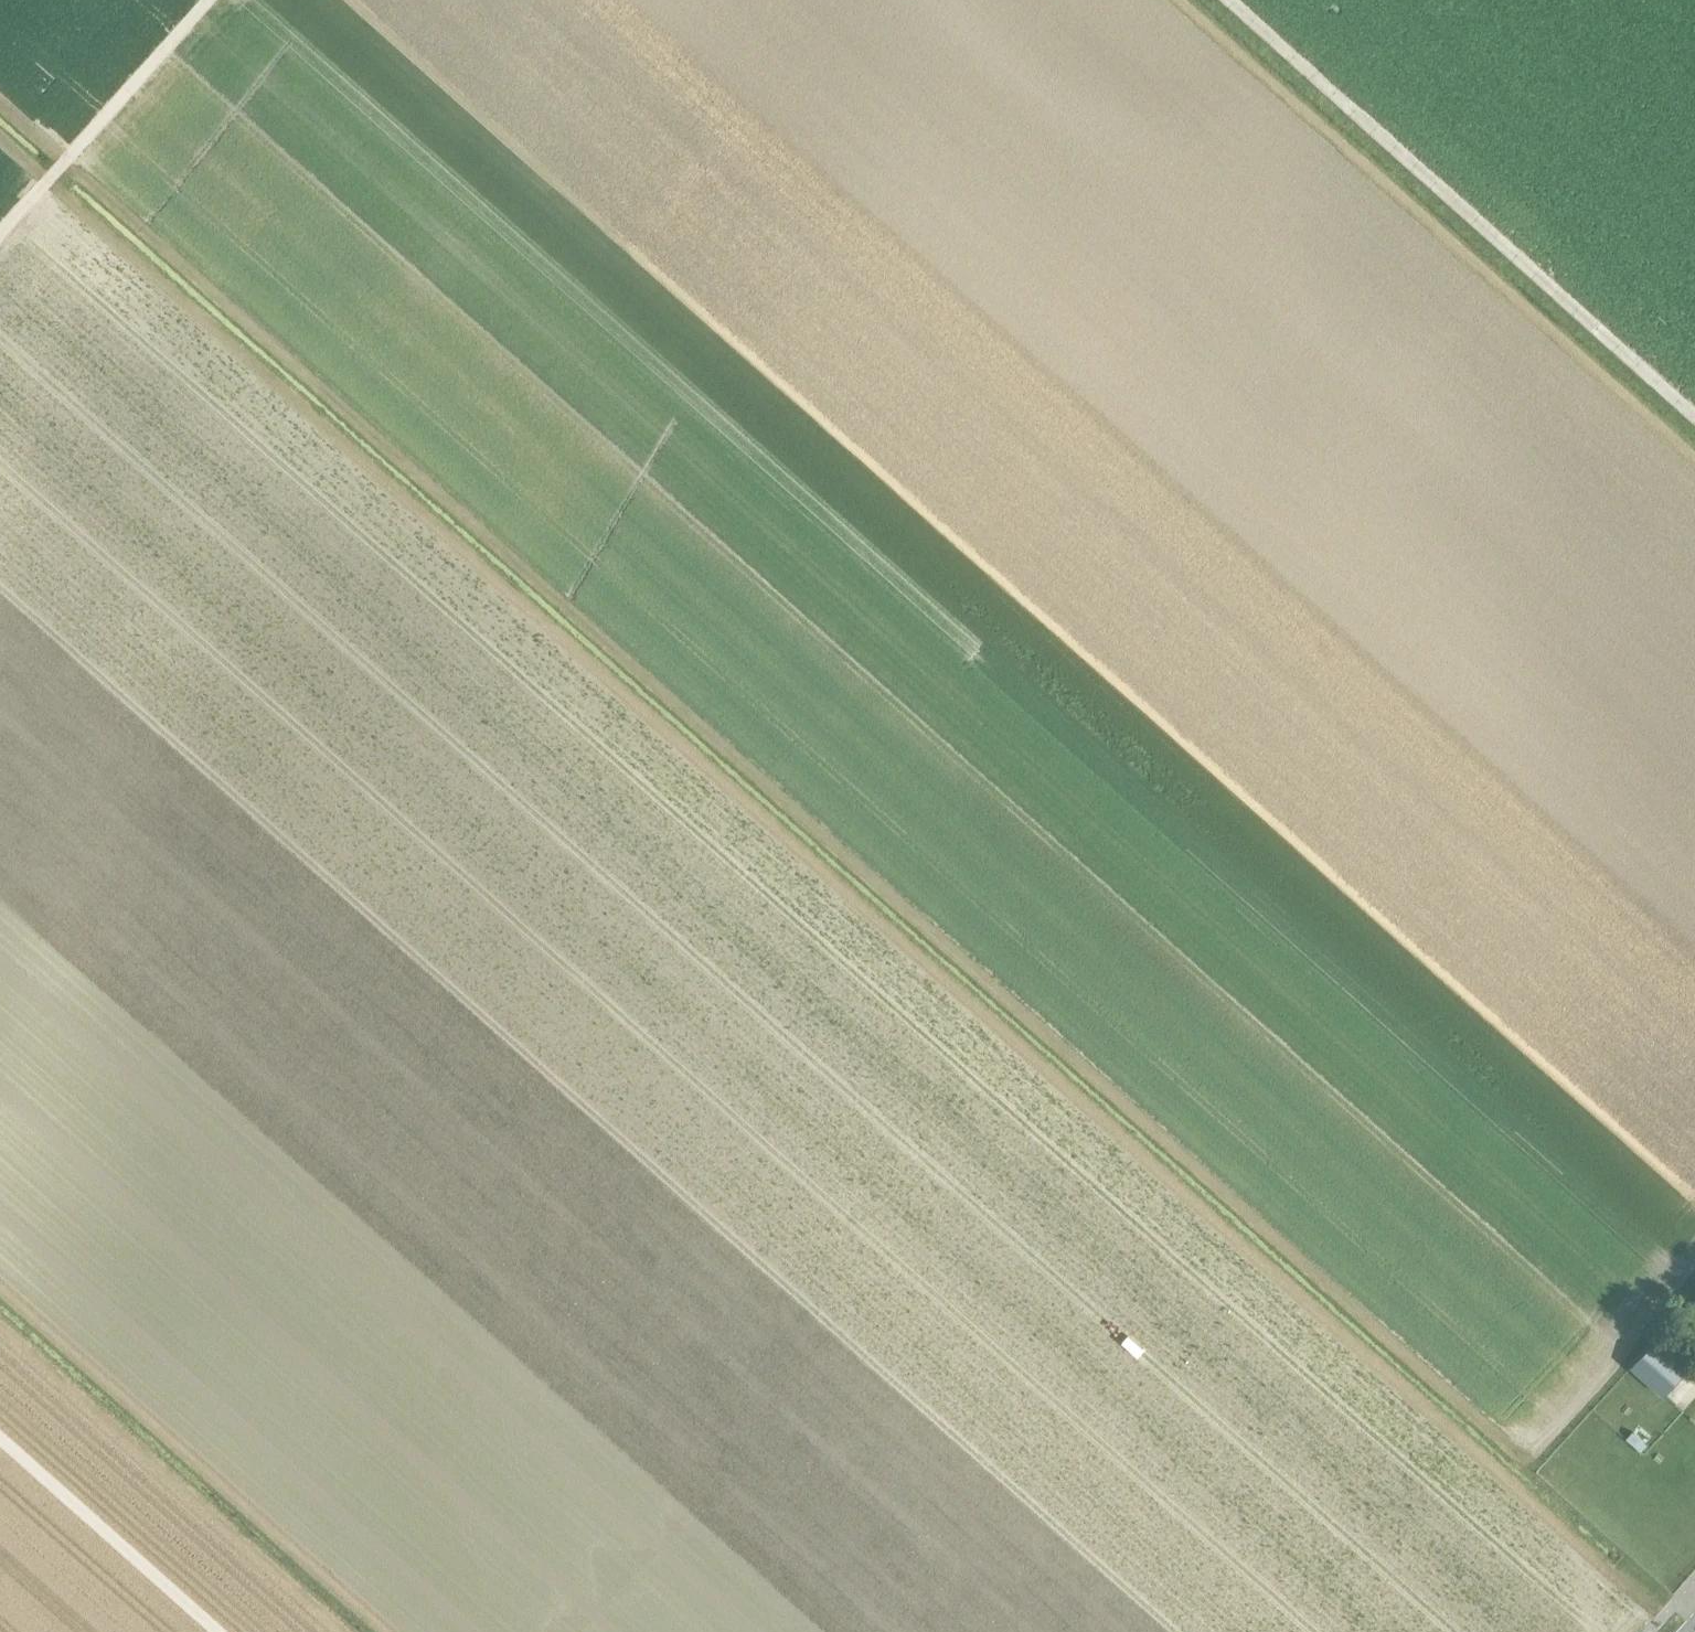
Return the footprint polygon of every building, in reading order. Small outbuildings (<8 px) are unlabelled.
[(1630,1363),(1661,1394),(1688,1367),(1656,1336),(1630,1363)] [(1647,1442),(1632,1429),(1625,1437),(1640,1450),(1647,1442)]
